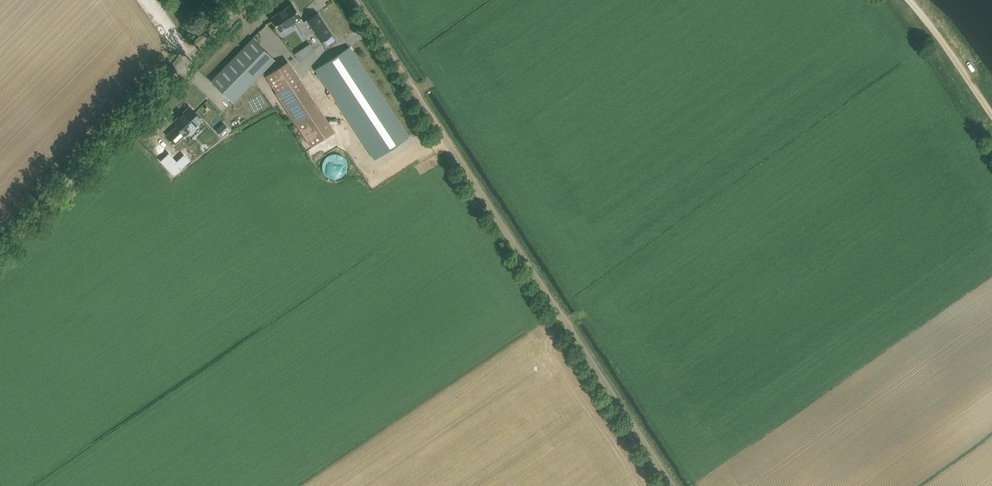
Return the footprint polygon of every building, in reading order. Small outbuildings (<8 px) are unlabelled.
[(311,26),(308,21),(304,23),(301,17),(292,3),(292,4),(285,8),(279,12),(272,17),(271,17),(280,31),(295,21),(302,31),(311,26)] [(311,26),(302,31),(306,37),(314,32),(314,31),(321,41),(321,42),(332,34),(318,13),(318,12),(307,20),(308,21),(311,26)] [(253,38),(211,81),(233,102),(275,60),(253,38)] [(360,62),(359,62),(350,47),(315,70),(325,85),(322,86),(328,96),(331,94),(374,160),(379,156),(409,136),(360,62)] [(335,130),(289,60),(266,75),(277,92),(275,93),(310,146),(335,130)] [(201,120),(196,114),(189,107),(173,122),(177,126),(168,135),(175,143),(185,134),(185,135),(201,120)] [(221,135),(227,130),(223,125),(224,124),(217,131),(221,135)]
